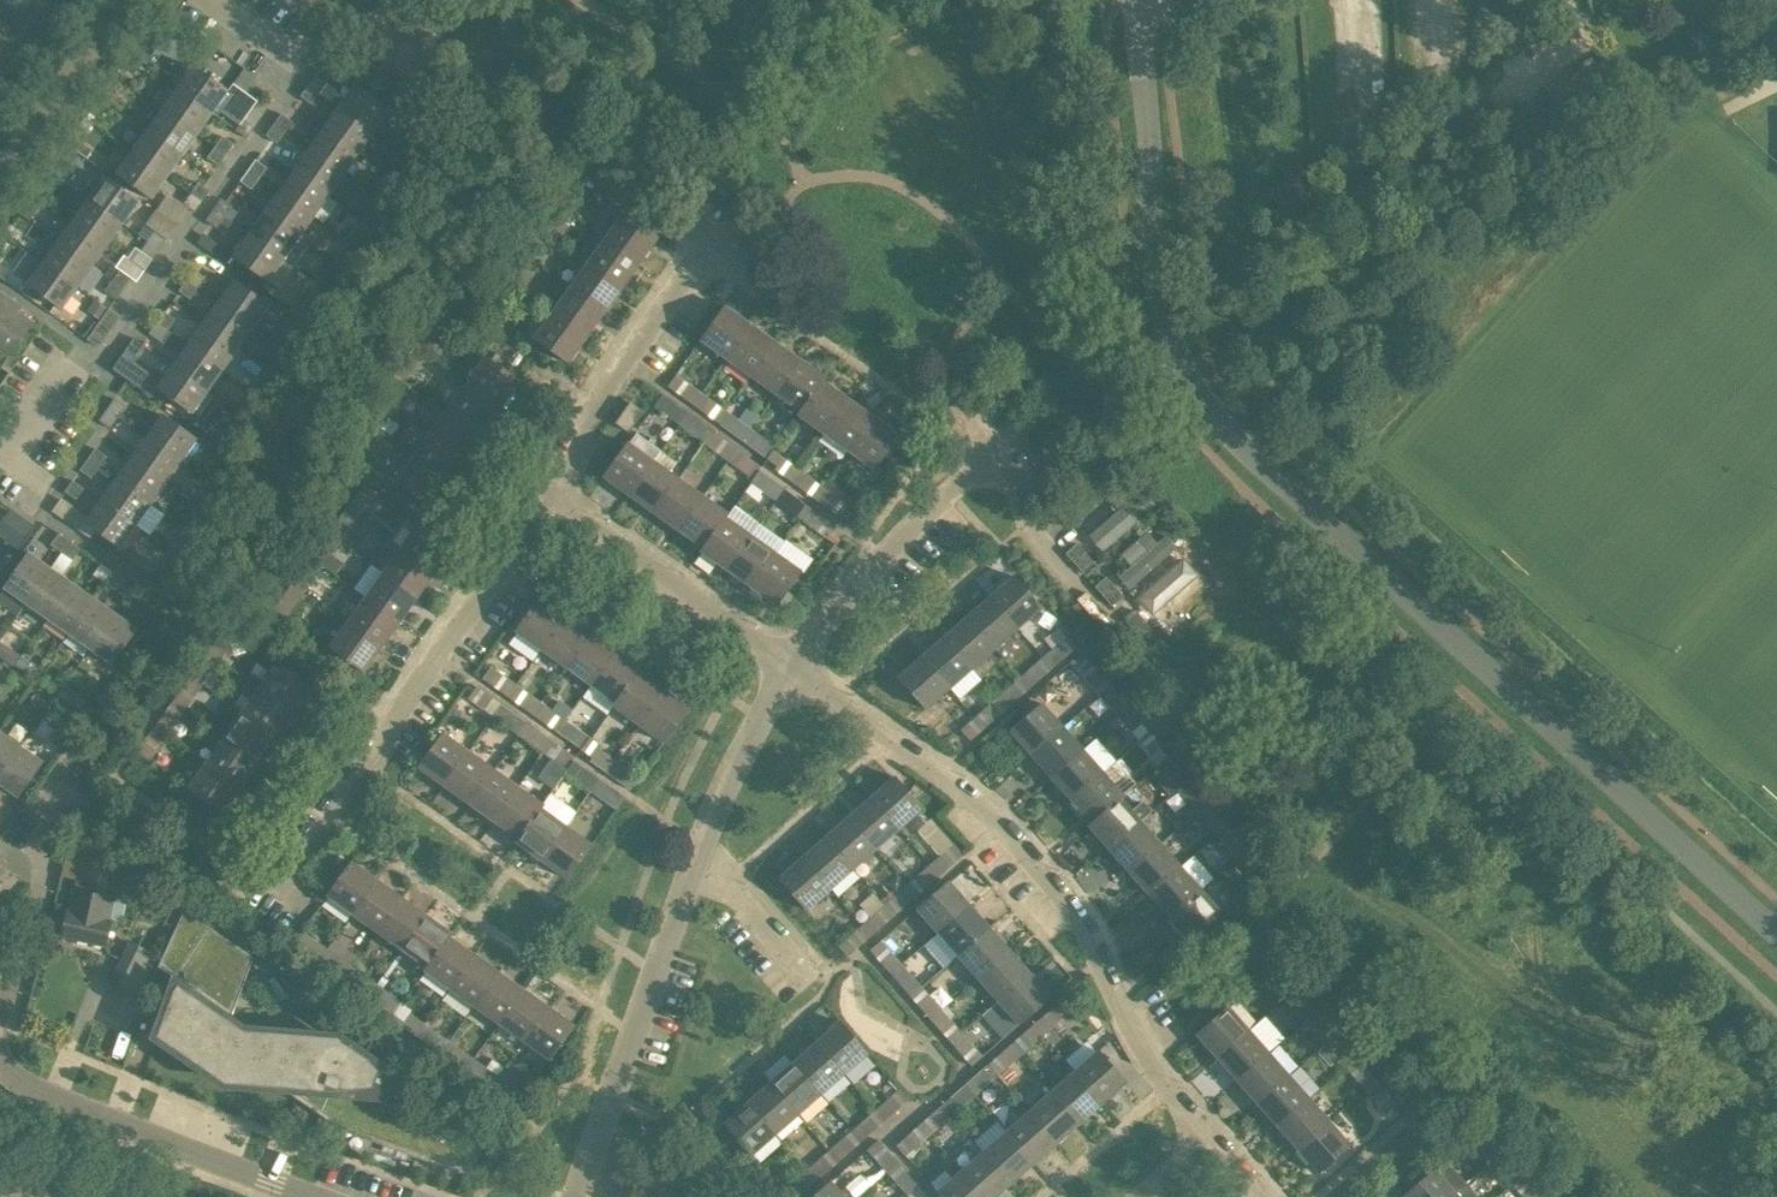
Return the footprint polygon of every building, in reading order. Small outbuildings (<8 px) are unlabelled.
[(2,10),(0,12),(0,21),(5,24),(10,16),(2,10)] [(36,49),(42,41),(34,34),(27,42),(36,49)] [(131,58),(124,68),(129,71),(137,70),(141,65),(131,58)] [(192,66),(176,89),(177,89),(212,113),(226,94),(228,91),(226,90),(192,66)] [(315,74),(308,84),(319,92),(327,82),(315,74)] [(311,103),(319,92),(308,84),(300,95),(311,103)] [(354,86),(339,107),(375,132),(390,111),(354,86)] [(162,110),(198,135),(213,114),(212,113),(177,89),(162,110)] [(324,128),(360,153),(375,132),(339,107),(324,128)] [(147,131),(183,157),(198,135),(162,110),(147,131)] [(281,113),(273,124),(283,132),(291,121),(281,113)] [(234,130),(240,134),(246,138),(254,128),(243,120),(242,119),(234,130)] [(276,143),(283,132),(273,124),(265,135),(276,143)] [(309,149),(345,175),(360,153),(324,128),(309,149)] [(132,153),(168,178),(183,157),(147,131),(132,153)] [(222,137),(215,148),(226,155),(233,145),(222,137)] [(218,166),(226,155),(215,148),(207,159),(218,166)] [(294,171),(330,196),(345,175),(309,149),(294,171)] [(152,201),(168,178),(132,153),(116,176),(152,201)] [(255,159),(247,170),(258,178),(266,167),(255,159)] [(250,190),(258,178),(247,170),(239,182),(250,190)] [(279,192),(315,217),(330,196),(294,171),(279,192)] [(102,179),(88,199),(125,224),(139,204),(102,179)] [(197,182),(190,193),(201,201),(209,190),(197,182)] [(264,213),(300,238),(315,217),(279,192),(264,213)] [(194,212),(201,201),(190,193),(182,204),(187,207),(194,212)] [(221,198),(213,209),(224,217),(232,206),(221,198)] [(73,220),(109,246),(125,224),(88,199),(73,220)] [(231,208),(224,217),(231,222),(240,228),(247,219),(231,208)] [(216,228),(224,217),(213,209),(205,220),(212,224),(216,228)] [(249,234),(285,259),(300,238),(264,213),(249,234)] [(622,213),(604,238),(639,263),(654,242),(657,238),(622,213)] [(58,242),(94,267),(109,246),(73,220),(58,242)] [(154,231),(146,243),(157,251),(166,239),(154,231)] [(268,284),(285,259),(249,234),(232,258),(268,284)] [(639,263),(604,238),(586,263),(621,288),(639,263)] [(43,263),(80,288),(94,267),(58,242),(43,263)] [(144,246),(139,252),(151,261),(158,251),(157,251),(154,248),(146,243),(146,242),(144,246)] [(334,267),(325,260),(317,272),(326,279),(334,267)] [(63,312),(80,288),(43,263),(27,286),(63,312)] [(569,288),(603,313),(621,288),(586,263),(569,288)] [(105,276),(112,281),(119,271),(120,270),(113,265),(105,276)] [(193,270),(186,281),(197,288),(204,277),(193,270)] [(112,281),(112,282),(122,289),(130,278),(119,271),(112,281)] [(310,278),(301,291),(313,299),(313,300),(322,287),(310,278)] [(189,299),(197,288),(186,281),(178,291),(189,299)] [(233,281),(218,303),(253,328),(269,306),(233,281)] [(115,299),(122,289),(112,282),(111,282),(104,291),(115,299)] [(551,313),(586,338),(603,313),(569,288),(551,313)] [(6,298),(0,307),(0,353),(8,359),(15,349),(32,325),(16,313),(20,308),(6,298)] [(100,319),(107,309),(95,300),(88,310),(100,319)] [(203,324),(238,349),(253,328),(218,303),(203,324)] [(701,339),(727,358),(751,324),(725,305),(701,339)] [(119,317),(108,308),(100,320),(111,328),(119,317)] [(163,312),(156,323),(167,331),(174,320),(163,312)] [(568,363),(586,338),(551,313),(533,338),(544,346),(568,363)] [(159,342),(167,331),(156,323),(148,334),(159,342)] [(188,345),(224,370),(238,349),(203,324),(188,345)] [(751,324),(727,358),(751,376),(776,342),(751,324)] [(176,337),(167,331),(160,342),(159,343),(168,349),(176,337)] [(145,347),(134,339),(125,350),(136,358),(145,347)] [(776,342),(751,376),(776,394),(801,359),(776,342)] [(224,370),(188,345),(173,367),(208,392),(224,370)] [(484,357),(466,382),(501,407),(519,382),(484,357)] [(776,394),(801,411),(802,412),(824,381),(824,380),(826,377),(801,359),(776,394)] [(192,415),(208,392),(173,367),(157,389),(192,415)] [(667,387),(685,399),(692,387),(675,375),(667,387)] [(824,434),(849,399),(824,381),(802,412),(801,411),(798,415),(824,434)] [(449,407),(483,431),(501,407),(466,382),(449,407)] [(374,428),(392,404),(380,395),(362,420),(374,428)] [(653,406),(672,419),(680,408),(662,395),(653,406)] [(114,398),(107,409),(117,417),(125,406),(114,398)] [(849,399),(824,434),(848,451),(874,416),(849,399)] [(726,411),(710,400),(702,411),(717,422),(726,411)] [(643,412),(630,403),(615,424),(628,433),(643,412)] [(431,432),(465,456),(483,431),(449,407),(431,432)] [(110,428),(117,417),(107,409),(99,420),(110,428)] [(161,415),(146,437),(181,462),(197,441),(161,415)] [(899,434),(874,416),(848,451),(873,469),(899,434)] [(750,428),(734,417),(726,428),(742,440),(750,428)] [(712,430),(694,418),(686,430),(704,442),(712,430)] [(356,454),(374,428),(362,420),(344,445),(356,454)] [(704,442),(721,454),(729,442),(712,430),(704,442)] [(413,456),(448,481),(465,456),(431,432),(413,456)] [(776,447),(759,435),(751,446),(768,459),(776,447)] [(131,458),(166,483),(181,462),(146,437),(131,458)] [(603,476),(629,495),(654,460),(627,441),(603,476)] [(95,448),(87,459),(98,467),(106,456),(95,448)] [(729,460),(746,472),(754,461),(737,448),(729,460)] [(660,451),(654,460),(629,495),(654,512),(678,477),(669,471),(675,462),(660,451)] [(429,506),(448,481),(413,456),(395,482),(429,506)] [(116,479),(151,504),(166,483),(131,458),(116,479)] [(90,477),(98,467),(87,459),(80,470),(90,477)] [(797,470),(783,459),(775,471),(789,481),(797,470)] [(750,483),(767,495),(776,484),(759,472),(750,483)] [(822,487),(803,474),(795,486),(814,499),(822,487)] [(678,477),(654,512),(678,530),(703,495),(678,477)] [(100,500),(136,525),(151,504),(116,479),(100,500)] [(83,488),(72,480),(65,491),(75,499),(83,488)] [(364,484),(345,509),(357,517),(375,492),(364,484)] [(848,506),(822,487),(814,499),(840,517),(843,513),(848,506)] [(776,501),(793,514),(802,502),(784,490),(776,501)] [(1089,538),(1102,554),(1155,509),(1141,493),(1130,502),(1123,493),(1111,503),(1119,512),(1089,538)] [(703,495),(678,530),(703,547),(725,517),(728,513),(703,495)] [(119,548),(136,525),(100,500),(84,523),(119,548)] [(339,542),(357,517),(345,509),(328,534),(339,542)] [(0,527),(0,535),(18,548),(34,526),(19,516),(12,510),(0,527)] [(834,525),(819,514),(811,526),(826,537),(828,535),(834,525)] [(725,569),(750,535),(725,517),(703,547),(700,551),(725,569)] [(418,522),(400,548),(435,573),(453,547),(418,522)] [(183,528),(176,538),(183,542),(185,543),(191,534),(189,532),(183,528)] [(1119,578),(1136,596),(1181,554),(1164,537),(1157,544),(1145,532),(1120,555),(1131,567),(1119,578)] [(50,546),(61,553),(69,541),(59,534),(50,546)] [(322,567),(339,542),(328,534),(310,558),(322,567)] [(750,535),(725,569),(751,588),(776,553),(750,535)] [(80,549),(69,541),(61,553),(72,561),(80,549)] [(1098,560),(1080,542),(1070,552),(1087,570),(1098,560)] [(382,573),(417,598),(435,573),(400,548),(382,573)] [(3,588),(25,604),(50,568),(28,553),(3,588)] [(801,571),(776,553),(751,588),(776,605),(801,571)] [(1197,572),(1181,554),(1136,596),(1152,614),(1197,572)] [(304,591),(322,567),(310,558),(292,583),(304,591)] [(101,564),(93,576),(104,583),(112,572),(101,564)] [(50,568),(25,604),(46,619),(71,583),(50,568)] [(115,591),(123,579),(112,572),(104,583),(115,591)] [(364,598),(399,623),(417,598),(382,573),(364,598)] [(1128,592),(1110,573),(1100,583),(1117,602),(1128,592)] [(1013,575),(989,596),(1017,627),(1041,606),(1013,575)] [(135,582),(132,586),(128,593),(139,601),(147,590),(135,582)] [(71,583),(46,619),(67,634),(92,598),(71,583)] [(285,617),(304,591),(292,583),(274,608),(285,617)] [(1017,627),(989,596),(966,616),(993,648),(1017,627)] [(515,631),(527,639),(505,670),(518,680),(541,649),(565,615),(539,597),(515,631)] [(92,598),(67,634),(88,649),(113,613),(92,598)] [(346,623),(381,648),(399,623),(364,598),(346,623)] [(1159,624),(1141,606),(1131,616),(1148,634),(1154,629),(1159,624)] [(136,629),(113,613),(88,649),(111,665),(136,629)] [(565,615),(541,649),(566,667),(590,633),(565,615)] [(993,648),(966,616),(943,637),(970,668),(993,648)] [(364,672),(381,648),(346,623),(329,647),(364,672)] [(226,627),(208,653),(219,661),(238,635),(226,627)] [(591,685),(616,651),(590,633),(566,667),(591,685)] [(970,668),(943,637),(920,657),(948,688),(970,668)] [(1066,638),(1045,657),(1054,667),(1076,648),(1066,638)] [(3,659),(9,650),(0,643),(0,657),(3,659)] [(616,651),(591,685),(616,702),(638,672),(641,668),(616,651)] [(202,686),(219,661),(208,653),(190,677),(202,686)] [(22,655),(15,664),(29,674),(36,665),(22,655)] [(925,708),(948,688),(920,657),(897,677),(925,708)] [(1033,686),(1054,667),(1045,657),(1024,675),(1033,686)] [(277,663),(258,689),(293,714),(312,688),(277,663)] [(1078,672),(1097,693),(1108,684),(1089,663),(1078,672)] [(481,679),(509,699),(517,687),(490,667),(485,674),(481,679)] [(639,723),(663,690),(638,672),(616,702),(613,705),(639,723)] [(1012,704),(1033,686),(1024,675),(1003,694),(1012,704)] [(184,711),(202,686),(190,677),(172,702),(184,711)] [(1117,716),(1128,707),(1108,684),(1097,693),(1117,716)] [(72,692),(63,686),(57,695),(65,701),(72,692)] [(467,699),(493,717),(501,705),(476,687),(472,693),(467,699)] [(517,687),(509,699),(536,718),(544,706),(517,687)] [(240,714),(275,739),(293,714),(258,689),(240,714)] [(688,707),(663,690),(639,723),(665,741),(688,707)] [(991,723),(1012,704),(1003,694),(982,712),(991,723)] [(1010,729),(1030,752),(1063,724),(1042,701),(1010,729)] [(166,736),(184,711),(172,702),(154,727),(166,736)] [(526,723),(501,705),(493,717),(517,735),(526,723)] [(544,706),(536,718),(563,737),(572,726),(544,706)] [(1137,739),(1148,729),(1128,707),(1117,716),(1137,739)] [(970,742),(991,723),(982,712),(960,731),(970,742)] [(222,739),(257,764),(275,739),(240,714),(222,739)] [(517,735),(534,746),(542,734),(526,723),(517,735)] [(1083,746),(1063,724),(1030,752),(1050,775),(1083,746)] [(600,746),(572,726),(563,737),(582,751),(591,757),(597,750),(600,746)] [(148,761),(166,736),(154,727),(136,753),(148,761)] [(1162,746),(1148,729),(1137,739),(1151,755),(1148,758),(1155,766),(1166,757),(1159,749),(1162,746)] [(20,747),(0,732),(0,774),(20,747)] [(418,768),(444,786),(470,750),(444,732),(432,749),(418,768)] [(205,764),(239,789),(257,764),(222,739),(205,764)] [(576,759),(558,746),(550,758),(567,770),(573,762),(576,759)] [(1103,769),(1083,746),(1050,775),(1070,798),(1103,769)] [(20,747),(0,774),(0,786),(17,798),(42,763),(20,747)] [(470,750),(444,786),(469,804),(495,768),(470,750)] [(610,776),(618,764),(597,750),(591,757),(589,762),(610,776)] [(1168,795),(1186,780),(1166,757),(1155,766),(1167,779),(1159,785),(1168,795)] [(221,814),(239,789),(205,764),(187,789),(221,814)] [(638,779),(618,764),(610,776),(630,791),(638,779)] [(495,768),(469,804),(493,821),(519,785),(495,768)] [(599,780),(583,769),(575,781),(590,792),(599,780)] [(1123,792),(1103,769),(1070,798),(1091,821),(1120,795),(1123,792)] [(894,776),(870,797),(898,830),(922,808),(902,786),(894,776)] [(1195,811),(1206,802),(1186,780),(1168,795),(1170,797),(1177,790),(1195,811)] [(519,785),(493,821),(518,839),(541,808),(544,803),(519,785)] [(624,799),(607,786),(599,798),(616,810),(624,799)] [(1133,809),(1120,795),(1091,821),(1088,824),(1109,848),(1141,819),(1152,810),(1143,800),(1133,809)] [(898,830),(870,797),(847,818),(875,850),(898,830)] [(1206,802),(1195,811),(1215,834),(1226,825),(1206,802)] [(541,861),(566,826),(541,808),(518,839),(516,843),(541,861)] [(875,850),(847,818),(824,838),(852,871),(875,850)] [(1162,842),(1141,819),(1109,848),(1129,871),(1162,842)] [(1226,825),(1215,834),(1235,857),(1246,848),(1226,825)] [(592,844),(566,826),(541,861),(567,879),(592,844)] [(852,871),(824,838),(801,859),(829,891),(852,871)] [(1181,864),(1162,842),(1129,871),(1149,893),(1181,864)] [(954,846),(931,867),(940,877),(964,857),(954,846)] [(95,894),(98,884),(89,882),(96,854),(67,847),(61,876),(76,880),(72,891),(61,936),(105,946),(111,921),(107,920),(113,898),(95,894)] [(1267,872),(1246,848),(1235,857),(1256,881),(1267,872)] [(807,911),(829,891),(801,859),(779,879),(807,911)] [(326,896),(352,914),(377,879),(351,861),(326,896)] [(0,864),(0,880),(3,882),(11,871),(0,864)] [(1201,887),(1181,864),(1149,893),(1169,916),(1201,887)] [(931,867),(908,887),(918,898),(940,877),(931,867)] [(377,879),(352,914),(378,932),(402,898),(377,879)] [(917,910),(939,934),(971,906),(948,881),(917,910)] [(908,887),(885,907),(895,918),(918,898),(908,887)] [(1222,911),(1201,887),(1169,916),(1165,920),(1184,942),(1189,938),(1190,940),(1222,911)] [(402,898),(378,932),(402,950),(427,915),(402,898)] [(971,906),(939,934),(959,957),(991,929),(971,906)] [(885,907),(862,927),(872,938),(895,918),(885,907)] [(253,957),(184,909),(158,966),(159,967),(161,966),(181,979),(172,991),(171,993),(155,1036),(224,1084),(291,1089),(310,1103),(323,1112),(346,1127),(446,1163),(467,1165),(483,1141),(487,1144),(488,1143),(432,1104),(431,1105),(434,1107),(418,1129),(403,1124),(381,1108),(391,1077),(392,1078),(393,1077),(337,1038),(242,1030),(209,1007),(213,1001),(230,1013),(250,957),(252,958),(253,957)] [(452,933),(427,915),(402,950),(426,968),(425,972),(450,937),(452,933)] [(862,927),(839,948),(848,958),(872,938),(862,927)] [(991,929),(959,957),(979,980),(1011,952),(991,929)] [(450,937),(425,972),(450,990),(475,955),(450,937)] [(335,941),(328,950),(319,962),(343,979),(351,967),(358,957),(335,941)] [(870,952),(891,975),(902,966),(881,942),(870,952)] [(127,991),(146,953),(128,945),(110,982),(127,991)] [(1011,952),(979,980),(999,1003),(1032,975),(1011,952)] [(475,955),(450,990),(475,1008),(500,973),(475,955)] [(922,989),(935,977),(922,962),(909,973),(902,966),(891,975),(911,998),(922,989)] [(1263,975),(1284,998),(1295,989),(1274,965),(1263,975)] [(368,997),(376,985),(351,967),(343,979),(368,997)] [(500,973),(475,1008),(499,1025),(524,991),(500,973)] [(1032,975),(999,1003),(988,1013),(1006,1034),(1018,1023),(1020,1025),(1052,997),(1032,975)] [(393,1014),(401,1002),(376,985),(368,997),(393,1014)] [(942,1012),(922,989),(911,998),(931,1021),(942,1012)] [(1315,1012),(1295,989),(1284,998),(1304,1021),(1315,1012)] [(524,991),(499,1025),(524,1043),(548,1008),(524,991)] [(411,1010),(401,1002),(393,1014),(403,1022),(400,1025),(416,1036),(424,1024),(409,1013),(411,1010)] [(1197,1034),(1216,1056),(1249,1028),(1229,1005),(1197,1034)] [(1056,1006),(1033,1027),(1042,1038),(1065,1017),(1056,1006)] [(574,1027),(548,1008),(524,1043),(549,1061),(574,1027)] [(962,1035),(942,1012),(931,1021),(952,1044),(962,1035)] [(1335,1034),(1315,1012),(1304,1021),(1324,1044),(1335,1034)] [(839,1022),(816,1042),(844,1075),(867,1054),(839,1022)] [(441,1054),(449,1042),(424,1024),(416,1036),(441,1054)] [(1020,1058),(1042,1038),(1033,1027),(1010,1047),(1020,1058)] [(1249,1028),(1216,1056),(1236,1079),(1270,1050),(1249,1028)] [(1356,1057),(1335,1034),(1324,1044),(1344,1067),(1356,1057)] [(983,1058),(962,1035),(952,1044),(972,1068),(983,1058)] [(465,1071),(474,1059),(449,1042),(441,1054),(465,1071)] [(816,1042),(792,1062),(821,1095),(844,1075),(816,1042)] [(997,1078),(1020,1058),(1010,1047),(987,1067),(997,1078)] [(1270,1050),(1236,1079),(1257,1102),(1290,1073),(1270,1050)] [(1098,1051),(1073,1073),(1101,1105),(1126,1082),(1098,1051)] [(1376,1080),(1356,1057),(1344,1067),(1365,1090),(1376,1080)] [(490,1089),(498,1077),(474,1059),(465,1071),(490,1089)] [(798,1115),(821,1095),(792,1062),(769,1083),(798,1115)] [(974,1098),(997,1078),(987,1067),(965,1087),(974,1098)] [(1050,1093),(1078,1125),(1101,1105),(1073,1073),(1050,1093)] [(1290,1073),(1257,1102),(1277,1125),(1310,1096),(1290,1073)] [(1396,1104),(1376,1080),(1365,1090),(1385,1113),(1396,1104)] [(775,1136),(798,1115),(769,1083),(746,1103),(775,1136)] [(952,1118),(974,1098),(965,1087),(942,1107),(952,1118)] [(899,1092),(876,1112),(885,1122),(908,1102),(899,1092)] [(1078,1125),(1050,1093),(1027,1113),(1055,1145),(1078,1125)] [(1298,1148),(1331,1119),(1310,1096),(1277,1125),(1298,1148)] [(752,1156),(775,1136),(746,1103),(723,1123),(752,1156)] [(929,1138),(952,1118),(942,1107),(920,1127),(929,1138)] [(862,1142),(885,1122),(876,1112),(853,1132),(862,1142)] [(1055,1145),(1027,1113),(1005,1132),(1034,1164),(1055,1145)] [(1352,1143),(1331,1119),(1298,1148),(1319,1172),(1352,1143)] [(1034,1164),(1005,1132),(997,1123),(974,1143),(982,1152),(1011,1185),(1034,1164)] [(906,1158),(929,1138),(920,1127),(896,1148),(906,1158)] [(1491,1162),(1490,1161),(1501,1151),(1481,1128),(1470,1138),(1480,1149),(1471,1156),(1482,1169),(1491,1162)] [(839,1162),(862,1142),(853,1132),(830,1152),(839,1162)] [(867,1150),(888,1174),(899,1164),(878,1140),(867,1150)] [(1490,1161),(1491,1162),(1511,1185),(1522,1175),(1501,1151),(1490,1161)] [(816,1182),(839,1162),(830,1152),(807,1172),(816,1182)] [(982,1152),(960,1173),(981,1196),(997,1196),(1011,1185),(982,1152)] [(919,1187),(899,1164),(888,1174),(908,1196),(919,1187)] [(1404,1196),(1450,1196),(1455,1192),(1434,1169),(1403,1196),(1404,1196)] [(816,1182),(807,1172),(783,1193),(787,1196),(799,1196),(816,1182)] [(960,1173),(937,1192),(941,1196),(981,1196),(960,1173)] [(1511,1185),(1521,1196),(1541,1196),(1522,1175),(1511,1185)] [(830,1183),(814,1196),(843,1196),(830,1183)] [(919,1187),(908,1196),(928,1196),(919,1187)]
